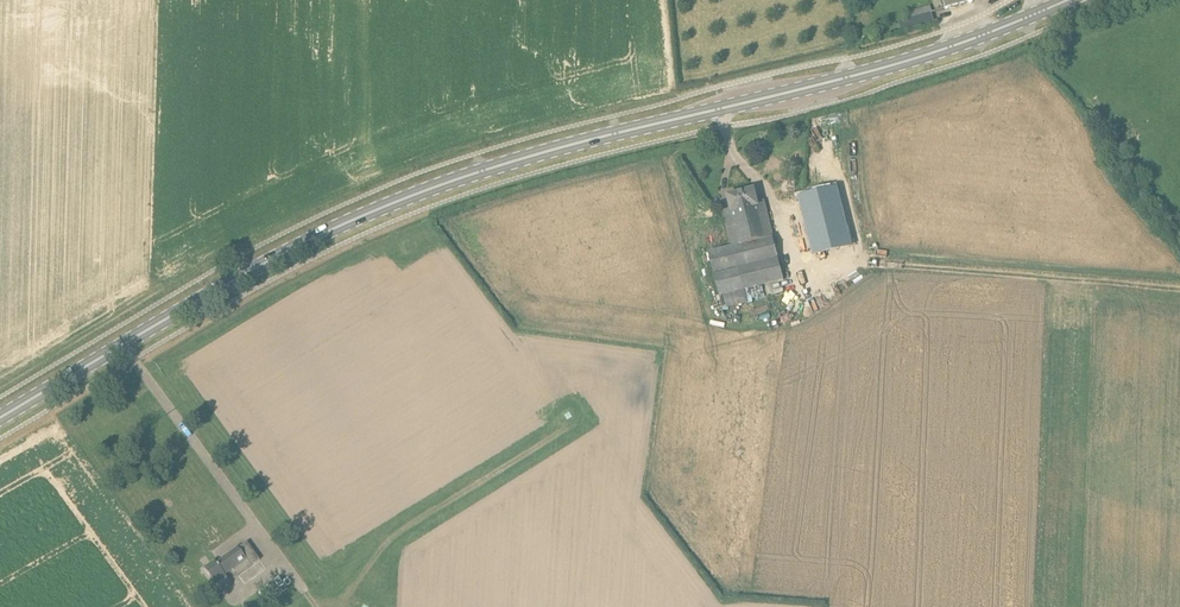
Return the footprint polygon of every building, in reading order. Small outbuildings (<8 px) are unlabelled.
[(945,9),(972,2),(977,0),(943,0),(945,9)] [(935,22),(932,7),(898,14),(901,29),(935,22)] [(773,238),(764,201),(756,203),(753,191),(728,197),(731,209),(723,211),(732,247),(709,253),(720,297),(748,289),(750,295),(761,292),(760,287),(789,279),(785,263),(780,264),(773,238)] [(794,204),(809,264),(845,255),(830,195),(794,204)] [(233,570),(237,577),(251,567),(250,565),(253,563),(251,560),(248,562),(237,548),(216,563),(215,561),(203,569),(218,590),(229,583),(225,576),(233,570)]
